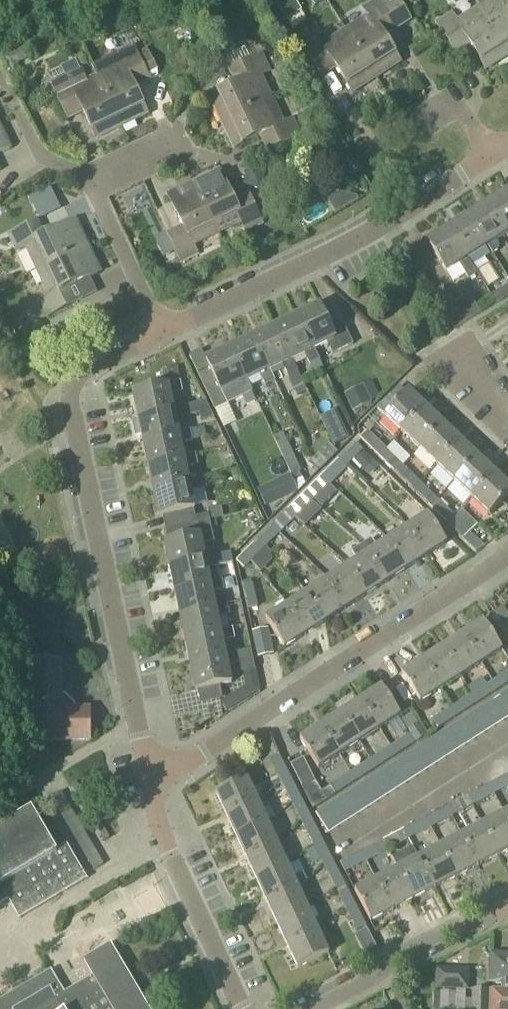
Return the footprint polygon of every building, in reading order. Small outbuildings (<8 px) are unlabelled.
[(301,12),(294,0),(273,0),(286,22),(301,12)] [(383,38),(397,30),(412,21),(399,0),(378,0),(364,9),(369,17),(346,32),(376,79),(399,64),(383,38)] [(476,2),(480,8),(507,53),(507,0),(479,0),(476,2)] [(507,56),(507,53),(480,8),(457,23),(452,15),(438,23),(457,54),(470,45),(486,70),(507,56)] [(214,14),(204,15),(205,26),(216,25),(214,14)] [(352,94),(376,79),(346,32),(323,46),(317,38),(303,47),(322,77),(336,68),(352,94)] [(116,55),(91,67),(97,80),(98,80),(122,130),(147,118),(134,91),(149,84),(146,78),(149,77),(139,56),(134,47),(132,48),(116,55)] [(236,87),(209,100),(221,125),(271,101),(260,76),(269,72),(262,56),(251,62),(250,59),(231,68),(232,70),(228,72),(236,87)] [(98,80),(97,80),(85,86),(81,77),(53,90),(68,122),(83,115),(96,142),(122,130),(98,80)] [(271,101),(221,125),(233,150),(260,137),(266,151),(299,136),(292,120),(282,125),(271,101)] [(305,125),(310,127),(316,124),(317,119),(315,114),(309,112),(304,114),(302,120),(305,125)] [(9,149),(0,129),(0,153),(9,149)] [(261,192),(266,174),(248,169),(242,187),(261,192)] [(193,185),(216,234),(241,223),(245,232),(261,224),(249,197),(233,204),(219,173),(193,185)] [(192,245),(216,234),(193,185),(168,197),(183,228),(168,235),(181,262),(196,255),(192,245)] [(299,203),(310,222),(335,207),(324,188),(299,203)] [(507,191),(488,203),(507,234),(507,233),(507,191)] [(496,241),(507,234),(488,203),(468,216),(487,246),(493,256),(498,252),(500,247),(496,241)] [(466,260),(467,259),(487,246),(468,216),(447,229),(466,260)] [(37,272),(88,248),(76,223),(44,238),(37,223),(9,236),(16,251),(25,247),(37,272)] [(447,229),(426,242),(446,272),(452,282),(464,275),(467,280),(475,276),(476,275),(467,259),(466,260),(447,229)] [(88,248),(37,272),(49,297),(40,301),(47,316),(75,303),(68,288),(100,273),(88,248)] [(200,301),(216,293),(211,284),(195,292),(200,301)] [(507,297),(507,287),(490,298),(495,305),(507,297)] [(453,304),(443,310),(456,330),(466,324),(481,314),(469,294),(453,304)] [(309,350),(312,349),(324,343),(330,356),(340,351),(341,352),(353,346),(342,323),(328,330),(317,307),(294,318),(309,350)] [(312,349),(309,350),(294,318),(272,328),(287,360),(289,360),(291,359),(302,354),(308,366),(318,362),(312,349)] [(291,359),(289,360),(287,361),(287,360),(272,328),(249,339),(264,372),(269,369),(281,363),(287,376),(297,371),(291,359)] [(275,382),(269,369),(264,372),(249,339),(227,350),(242,382),(244,381),(258,374),(264,387),(275,382)] [(251,394),(244,381),(242,382),(227,350),(204,361),(207,368),(196,373),(214,412),(226,406),(240,399),(243,398),(246,404),(254,401),(251,394)] [(165,388),(130,396),(135,420),(172,413),(171,411),(168,398),(181,395),(181,393),(179,384),(179,383),(164,386),(165,388)] [(400,434),(424,410),(406,393),(382,417),(400,434)] [(176,435),(177,435),(174,422),(186,419),(199,416),(197,406),(171,411),(172,413),(135,420),(140,445),(177,438),(176,435)] [(418,451),(442,427),(424,410),(400,434),(418,451)] [(333,447),(349,439),(335,411),(320,419),(333,447)] [(435,467),(459,443),(442,427),(418,451),(435,467)] [(182,461),(181,459),(179,446),(191,443),(206,439),(204,428),(189,432),(189,433),(177,435),(176,435),(177,438),(140,445),(145,469),(182,461)] [(375,457),(381,451),(364,434),(358,440),(375,457)] [(318,472),(329,461),(337,454),(322,439),(310,451),(316,458),(310,463),(318,472)] [(452,484),(476,459),(459,443),(435,467),(452,484)] [(354,444),(336,461),(344,468),(354,458),(361,451),(354,444)] [(364,468),(371,461),(370,461),(363,453),(361,451),(354,458),(364,467),(364,468)] [(392,474),(398,468),(381,451),(375,457),(392,474)] [(182,461),(145,469),(150,493),(188,486),(187,483),(184,470),(196,467),(194,457),(181,459),(182,461)] [(294,482),(302,479),(293,459),(286,463),(294,482)] [(470,500),(493,476),(476,459),(452,484),(470,500)] [(327,485),(344,468),(336,461),(320,478),(327,485)] [(409,491),(416,484),(398,468),(392,474),(409,491)] [(280,500),(297,492),(292,483),(289,476),(273,484),(280,500)] [(507,495),(507,490),(493,476),(470,500),(487,517),(507,495)] [(310,502),(327,485),(320,478),(303,495),(310,502)] [(188,486),(150,493),(155,518),(193,510),(189,493),(203,490),(201,480),(187,483),(188,486)] [(426,508),(433,501),(416,484),(409,491),(426,508)] [(293,519),(310,502),(303,495),(286,512),(293,519)] [(444,525),(450,518),(433,501),(426,508),(444,525)] [(275,536),(293,519),(286,512),(268,529),(275,536)] [(423,558),(444,545),(425,516),(405,529),(423,558)] [(462,543),(467,538),(469,536),(450,518),(444,525),(462,543)] [(168,545),(162,546),(167,570),(204,563),(203,560),(200,547),(214,543),(210,521),(165,530),(168,545)] [(259,553),(264,547),(275,536),(268,529),(252,546),(259,553)] [(403,571),(423,558),(405,529),(385,542),(403,571)] [(403,571),(385,542),(376,548),(371,540),(359,548),(360,548),(384,584),(403,571)] [(249,562),(259,553),(252,546),(235,563),(242,570),(249,562)] [(384,584),(360,548),(359,548),(351,553),(356,561),(345,568),(363,597),(384,584)] [(204,563),(167,570),(173,594),(209,587),(208,584),(206,571),(219,568),(233,565),(230,554),(203,560),(204,563)] [(343,610),(363,597),(345,568),(324,582),(343,610)] [(213,609),(214,609),(211,595),(223,593),(221,582),(208,584),(209,587),(173,594),(178,618),(214,611),(213,609)] [(324,623),(343,610),(324,582),(305,594),(324,623)] [(247,611),(258,608),(253,585),(242,587),(247,611)] [(304,636),(324,623),(305,594),(285,607),(285,608),(304,636)] [(285,608),(285,607),(282,602),(274,607),(277,613),(264,621),(283,650),(304,636),(285,608)] [(363,626),(382,620),(376,602),(357,608),(363,626)] [(219,635),(219,632),(216,620),(228,617),(226,606),(214,609),(213,609),(214,611),(178,618),(183,643),(219,635)] [(507,646),(507,645),(507,625),(506,621),(496,628),(507,646)] [(461,636),(480,666),(500,652),(482,623),(461,636)] [(224,657),(221,644),(233,642),(231,630),(219,632),(219,635),(183,643),(188,667),(225,659),(224,657)] [(257,659),(273,656),(268,630),(252,633),(257,659)] [(460,678),(480,666),(461,636),(441,649),(460,678)] [(440,691),(460,678),(441,649),(421,662),(440,691)] [(225,659),(188,667),(193,692),(230,685),(227,668),(239,665),(241,674),(255,671),(251,651),(224,657),(225,659)] [(60,696),(60,662),(28,663),(29,743),(90,742),(90,711),(75,711),(75,707),(65,696),(60,696)] [(419,705),(440,691),(421,662),(400,676),(419,705)] [(507,686),(507,672),(491,683),(497,692),(507,686)] [(471,695),(477,705),(497,692),(491,683),(471,695)] [(359,703),(377,732),(398,719),(379,689),(359,703)] [(477,705),(471,695),(451,708),(457,718),(477,705)] [(492,701),(505,722),(507,720),(507,705),(502,695),(492,701)] [(492,701),(482,708),(495,728),(505,722),(492,701)] [(357,745),(377,732),(359,703),(339,716),(357,745)] [(457,718),(451,708),(431,721),(437,731),(457,718)] [(482,708),(472,714),(486,735),(495,728),(482,708)] [(472,714),(463,720),(476,741),(486,735),(472,714)] [(337,758),(357,745),(339,716),(319,728),(337,758)] [(463,720),(453,727),(466,747),(476,741),(463,720)] [(420,728),(418,725),(409,731),(411,734),(388,748),(394,758),(427,737),(421,728),(420,728)] [(453,727),(443,733),(456,754),(466,747),(453,727)] [(317,771),(337,758),(319,728),(298,742),(317,771)] [(443,733),(433,739),(446,760),(456,754),(443,733)] [(433,739),(423,746),(437,766),(446,760),(433,739)] [(277,756),(270,741),(256,749),(269,776),(275,774),(279,782),(290,777),(279,755),(277,756)] [(423,746),(413,752),(427,773),(437,766),(423,746)] [(388,748),(368,761),(374,771),(394,758),(388,748)] [(413,752),(404,758),(417,779),(427,773),(413,752)] [(404,758),(394,764),(407,785),(417,779),(404,758)] [(313,810),(336,796),(354,784),(348,774),(329,786),(330,787),(322,792),(315,782),(304,759),(291,766),(302,788),(313,810)] [(374,771),(368,761),(348,774),(354,784),(374,771)] [(394,764),(384,771),(397,792),(407,785),(394,764)] [(384,771),(374,777),(387,798),(397,792),(384,771)] [(492,797),(507,789),(507,776),(487,787),(492,797)] [(301,798),(290,777),(279,782),(283,790),(290,803),(301,798)] [(374,777),(364,783),(378,804),(387,798),(374,777)] [(226,817),(257,802),(247,780),(216,795),(226,817)] [(364,783),(354,790),(368,810),(378,804),(364,783)] [(471,808),(492,797),(487,787),(465,798),(471,808)] [(354,790),(345,796),(358,817),(368,810),(354,790)] [(345,796),(335,802),(348,823),(358,817),(345,796)] [(301,798),(290,803),(301,825),(312,820),(301,798)] [(450,820),(471,808),(465,798),(445,809),(450,820)] [(236,839),(268,824),(257,802),(226,817),(236,839)] [(335,802),(325,809),(338,829),(348,823),(335,802)] [(315,815),(328,836),(338,829),(325,809),(315,815)] [(429,831),(450,820),(445,809),(423,820),(429,831)] [(55,899),(87,880),(66,845),(56,852),(31,810),(0,829),(0,906),(8,901),(19,920),(55,899)] [(507,852),(507,827),(502,815),(480,826),(497,857),(507,852)] [(323,841),(312,820),(301,825),(312,846),(323,841)] [(407,842),(429,831),(423,820),(401,832),(407,842)] [(246,861),(278,846),(268,824),(236,839),(246,861)] [(475,869),(497,857),(480,826),(459,838),(475,869)] [(385,853),(407,842),(401,832),(380,843),(385,853)] [(454,880),(475,869),(459,838),(438,849),(454,880)] [(364,865),(385,853),(380,843),(359,854),(364,865)] [(256,882),(288,868),(278,846),(246,861),(256,882)] [(432,891),(454,880),(438,849),(416,860),(432,891)] [(345,875),(364,865),(359,854),(340,864),(345,875)] [(411,902),(432,891),(416,860),(395,871),(411,902)] [(344,884),(334,863),(323,868),(334,889),(344,884)] [(298,890),(303,887),(307,883),(303,874),(293,879),(288,868),(256,882),(267,904),(298,890)] [(390,914),(411,902),(395,871),(374,883),(390,914)] [(368,925),(390,914),(374,883),(352,894),(368,925)] [(344,884),(334,889),(345,910),(355,905),(344,884)] [(277,926),(308,911),(298,890),(267,904),(277,926)] [(367,927),(355,905),(345,910),(347,916),(349,919),(356,933),(367,927)] [(287,948),(326,929),(321,919),(314,922),(308,911),(277,926),(287,948)] [(326,929),(287,948),(297,970),(329,955),(323,944),(330,940),(326,929)] [(110,948),(112,947),(111,945),(83,961),(92,977),(64,994),(59,985),(51,971),(0,1001),(0,1008),(146,1008),(110,948)] [(507,993),(507,956),(491,955),(490,982),(502,982),(502,993),(507,993)] [(437,971),(436,990),(467,991),(468,988),(457,988),(458,972),(437,971)] [(502,993),(472,992),(472,1000),(465,1000),(465,994),(433,993),(432,1008),(507,1008),(507,993),(502,993)]
